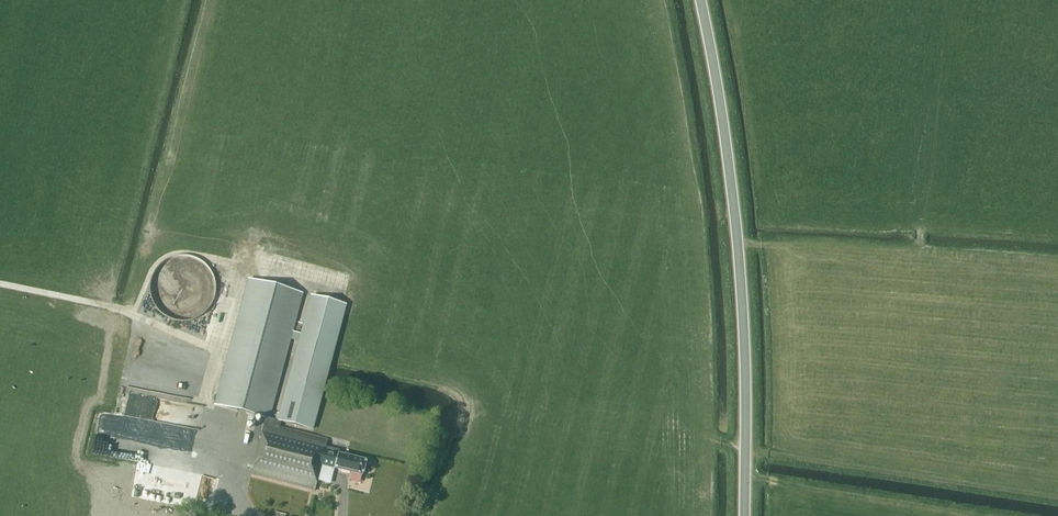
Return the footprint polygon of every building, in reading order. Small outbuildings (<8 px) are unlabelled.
[(192,257),(184,256),(177,257),(169,260),(163,264),(158,270),(154,277),(152,284),(152,291),(153,299),(156,306),(161,312),(167,317),(173,320),(181,322),(188,322),(196,320),(203,317),(209,312),(213,306),(216,299),(218,291),(217,283),(215,276),(211,269),(206,264),(199,260),(192,257)] [(266,419),(264,426),(251,476),(314,491),(320,468),(334,471),(362,477),(365,463),(337,456),(338,453),(324,450),(326,442),(278,430),(280,424),(268,421),(301,293),(247,279),(215,405),(266,419)] [(310,432),(343,307),(311,298),(301,334),(293,332),(291,340),(299,342),(279,424),(310,432)] [(124,415),(143,418),(147,391),(128,388),(124,415)] [(215,499),(218,478),(202,475),(199,497),(215,499)]
